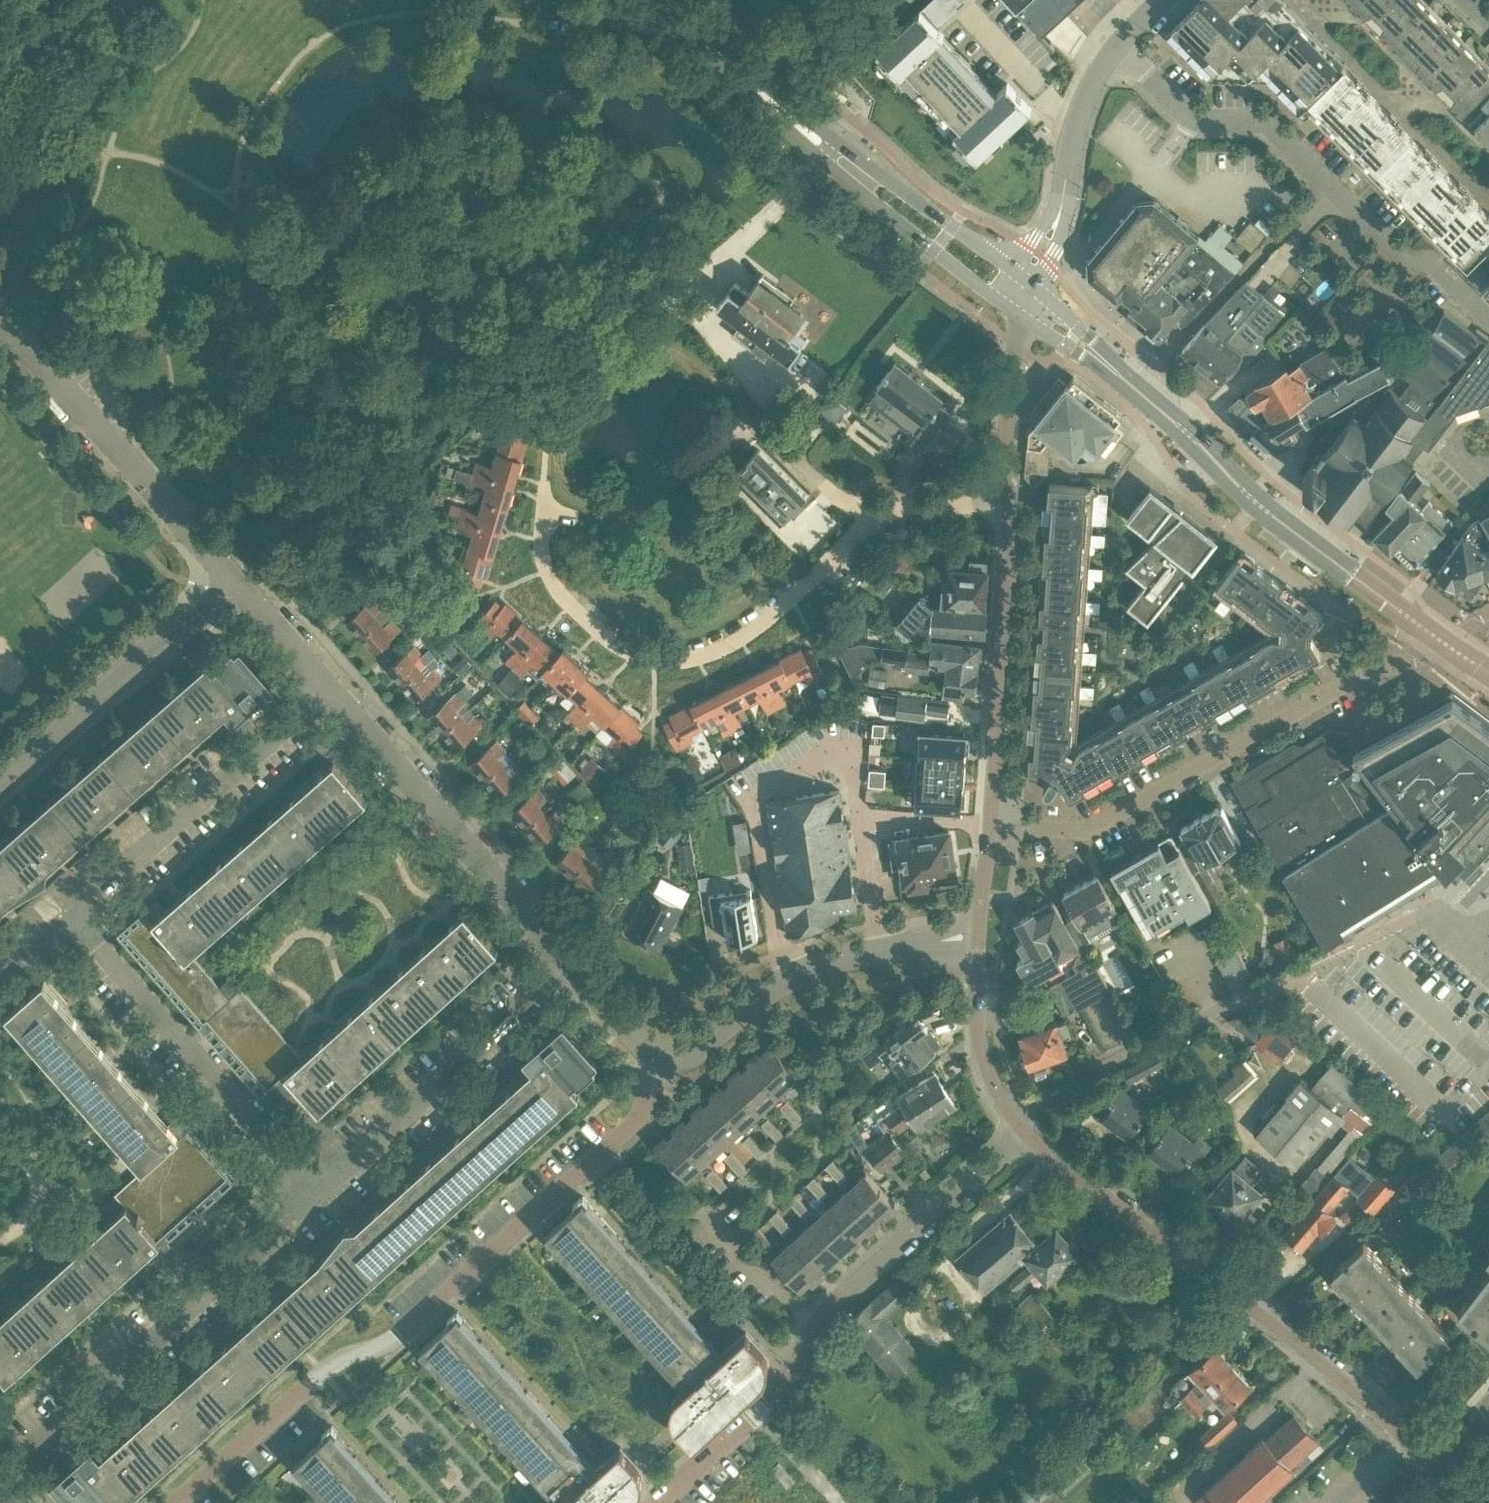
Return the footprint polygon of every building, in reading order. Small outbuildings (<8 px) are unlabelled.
[(938,28),(960,8),(952,0),(930,0),(926,4),(921,9),(938,28)] [(1055,46),(1056,45),(1044,32),(1078,0),(1012,0),(1055,46)] [(1186,14),(1187,15),(1184,17),(1187,20),(1176,30),(1176,34),(1192,50),(1186,55),(1208,77),(1211,79),(1225,79),(1228,76),(1232,79),(1246,79),(1249,77),(1256,71),(1261,76),(1262,74),(1266,78),(1266,79),(1298,111),(1309,101),(1343,67),(1346,63),(1283,0),(1200,0),(1186,14)] [(1399,0),(1363,0),(1355,7),(1370,22),(1375,16),(1379,20),(1399,0)] [(1427,8),(1419,0),(1399,0),(1379,20),(1383,23),(1377,29),(1391,43),(1427,8)] [(1414,56),(1445,26),(1427,8),(1391,43),(1405,58),(1411,52),(1414,56)] [(998,92),(944,35),(938,28),(921,9),(919,11),(879,49),(878,49),(877,50),(881,55),(896,71),(900,76),(901,75),(916,92),(917,94),(917,93),(937,114),(937,115),(938,117),(939,116),(954,133),(959,138),(973,153),(977,158),(979,156),(993,143),(996,145),(1004,138),(1002,135),(1020,117),(1030,109),(1032,107),(1008,82),(1006,84),(1007,84),(998,92)] [(1426,79),(1462,43),(1445,26),(1414,56),(1418,59),(1412,65),(1426,79)] [(1450,92),(1480,62),(1462,43),(1426,79),(1440,93),(1446,88),(1450,92)] [(1484,59),(1481,62),(1480,62),(1450,92),(1444,97),(1463,116),(1463,115),(1488,90),(1488,63),(1484,59)] [(1343,67),(1309,101),(1464,258),(1467,255),(1474,261),(1471,264),(1472,265),(1488,248),(1488,213),(1470,194),(1344,67),(1343,67)] [(1470,122),(1488,141),(1488,103),(1470,122)] [(1163,285),(1178,266),(1177,265),(1202,236),(1155,197),(1139,199),(1088,259),(1089,276),(1118,300),(1119,299),(1133,310),(1130,314),(1131,316),(1159,282),(1163,285)] [(1266,232),(1250,219),(1236,237),(1251,250),(1266,232)] [(1224,245),(1233,234),(1219,223),(1205,239),(1202,236),(1177,265),(1178,266),(1163,285),(1159,282),(1131,316),(1147,329),(1146,330),(1147,330),(1149,327),(1158,334),(1157,335),(1160,338),(1163,334),(1162,334),(1175,319),(1184,327),(1201,308),(1235,273),(1234,272),(1243,261),(1224,245)] [(1307,250),(1299,259),(1309,268),(1317,260),(1307,250)] [(789,301),(772,288),(777,282),(762,271),(748,290),(735,280),(717,303),(741,321),(734,331),(764,354),(772,344),(790,358),(802,343),(791,334),(792,333),(789,331),(803,312),(789,302),(789,301)] [(1205,323),(1182,351),(1201,367),(1219,382),(1224,376),(1229,380),(1247,358),(1249,359),(1268,338),(1267,337),(1277,326),(1275,323),(1285,312),(1263,294),(1246,280),(1205,323)] [(1445,309),(1444,310),(1445,311),(1443,313),(1433,332),(1430,329),(1429,330),(1429,331),(1418,352),(1414,349),(1414,350),(1414,351),(1403,372),(1402,372),(1402,373),(1411,380),(1400,394),(1389,386),(1379,398),(1377,396),(1372,402),(1367,398),(1361,406),(1360,406),(1353,416),(1317,463),(1314,461),(1304,475),(1316,484),(1310,492),(1330,508),(1349,522),(1358,512),(1367,519),(1411,461),(1412,461),(1414,458),(1413,458),(1418,452),(1424,444),(1429,448),(1455,414),(1488,402),(1488,343),(1445,309)] [(1242,394),(1233,401),(1240,411),(1236,414),(1254,430),(1255,429),(1302,395),(1305,399),(1335,382),(1353,367),(1360,362),(1340,342),(1329,348),(1328,347),(1314,355),(1301,362),(1290,369),(1288,365),(1270,376),(1262,380),(1246,389),(1247,390),(1246,394),(1247,395),(1244,396),(1242,394)] [(1391,376),(1381,358),(1357,373),(1353,367),(1335,382),(1305,399),(1302,395),(1255,429),(1254,430),(1254,431),(1255,430),(1273,447),(1292,436),(1289,431),(1306,421),(1305,420),(1339,400),(1343,405),(1358,395),(1391,376)] [(944,398),(897,362),(869,398),(912,432),(905,441),(919,452),(951,412),(940,404),(944,398)] [(1124,415),(1075,376),(1068,384),(1060,378),(1032,411),(1026,475),(1036,485),(1045,477),(1049,473),(1050,455),(1060,443),(1074,454),(1075,454),(1083,445),(1090,451),(1095,451),(1098,448),(1106,455),(1118,439),(1125,431),(1117,424),(1124,415)] [(834,390),(826,383),(819,391),(827,398),(834,390)] [(830,429),(847,407),(831,395),(814,416),(830,429)] [(500,454),(524,461),(531,437),(527,435),(526,435),(522,434),(524,425),(501,418),(496,436),(505,438),(500,454)] [(733,475),(781,523),(807,496),(760,449),(733,475)] [(517,484),(524,461),(500,454),(495,471),(488,469),(490,464),(479,461),(476,472),(517,484)] [(469,480),(472,470),(458,466),(454,477),(469,481),(469,480)] [(517,484),(476,472),(473,481),(484,484),(485,480),(492,482),(487,500),(510,507),(517,484)] [(1415,500),(1431,483),(1432,482),(1417,472),(1402,489),(1400,487),(1388,504),(1396,511),(1374,534),(1391,549),(1398,542),(1414,557),(1420,557),(1446,529),(1453,522),(1430,500),(1423,508),(1415,500)] [(1087,539),(1090,503),(1087,503),(1088,486),(1050,483),(1048,503),(1046,505),(1045,515),(1047,518),(1047,519),(1045,521),(1044,531),(1046,534),(1044,570),(1041,572),(1041,582),(1043,585),(1043,586),(1040,588),(1039,598),(1042,601),(1040,627),(1078,630),(1080,606),(1083,606),(1085,570),(1082,570),(1085,539),(1087,539)] [(1182,513),(1172,505),(1173,503),(1153,487),(1129,516),(1156,538),(1128,564),(1147,580),(1129,603),(1149,619),(1191,565),(1194,567),(1217,538),(1183,511),(1182,513)] [(1106,523),(1109,493),(1096,492),(1094,522),(1106,523)] [(503,530),(510,507),(487,500),(481,518),(474,516),(476,511),(465,508),(462,518),(503,530)] [(503,530),(462,518),(459,528),(470,531),(471,527),(478,529),(473,546),(496,553),(503,530)] [(1478,526),(1482,533),(1480,534),(1474,542),(1463,535),(1438,571),(1454,583),(1455,581),(1471,591),(1481,576),(1484,571),(1488,573),(1488,572),(1488,519),(1478,526)] [(1105,544),(1106,534),(1093,533),(1092,543),(1105,544)] [(489,577),(496,553),(473,546),(468,562),(460,559),(455,576),(478,583),(480,574),(484,575),(484,576),(485,576),(489,577)] [(423,561),(426,551),(419,548),(416,559),(423,561)] [(1297,594),(1296,592),(1296,590),(1288,583),(1284,583),(1255,561),(1255,559),(1247,552),(1243,552),(1218,584),(1233,596),(1234,594),(1259,613),(1258,615),(1273,627),(1290,628),(1290,633),(1310,633),(1311,629),(1313,629),(1325,615),(1309,603),(1309,599),(1301,593),(1297,594)] [(988,571),(989,562),(972,561),(971,570),(951,569),(951,581),(946,580),(946,585),(944,606),(935,606),(921,595),(898,623),(899,624),(898,636),(910,638),(911,633),(912,634),(932,635),(933,631),(986,635),(987,609),(986,609),(989,571),(988,571)] [(1103,578),(1103,567),(1091,567),(1090,577),(1103,578)] [(363,635),(381,619),(376,613),(384,607),(382,605),(386,601),(379,593),(349,618),(363,635)] [(1225,613),(1233,603),(1224,597),(1217,607),(1225,613)] [(1100,611),(1101,601),(1088,600),(1088,610),(1100,611)] [(525,619),(508,604),(505,607),(504,608),(505,608),(502,611),(495,605),(479,622),(492,634),(498,628),(509,637),(525,619)] [(403,629),(394,618),(386,625),(381,619),(363,635),(377,651),(403,629)] [(432,618),(421,628),(440,650),(452,640),(432,618)] [(513,666),(541,634),(525,619),(509,637),(524,650),(519,656),(515,653),(508,661),(513,666)] [(1076,691),(1080,654),(1076,654),(1078,630),(1040,627),(1038,653),(1036,656),(1035,666),(1037,669),(1037,671),(1034,673),(1034,683),(1036,686),(1033,722),(1031,724),(1030,734),(1032,737),(1032,738),(1030,740),(1029,750),(1031,753),(1030,772),(1049,773),(1049,779),(1046,783),(1045,784),(1045,785),(1045,786),(1045,787),(1046,788),(1046,789),(1047,789),(1067,758),(1063,756),(1072,741),(1074,722),(1071,722),(1072,711),(1074,691),(1076,691)] [(1310,638),(1310,633),(1290,633),(1289,637),(1272,636),(1256,645),(1257,647),(1230,663),(1229,661),(1197,679),(1199,681),(1178,693),(1197,726),(1220,713),(1223,714),(1232,708),(1233,705),(1235,704),(1238,705),(1247,700),(1248,697),(1279,679),(1282,680),(1291,674),(1292,671),(1293,671),(1296,672),(1305,666),(1306,663),(1322,654),(1312,638),(1310,638)] [(534,675),(558,649),(541,634),(513,666),(523,675),(529,669),(534,675)] [(909,649),(907,662),(906,669),(919,671),(921,660),(977,668),(978,658),(982,658),(983,648),(979,647),(979,644),(935,638),(933,652),(909,649)] [(907,662),(909,649),(862,642),(839,648),(854,679),(874,658),(907,662)] [(232,643),(206,666),(203,663),(202,665),(203,666),(206,669),(0,849),(0,899),(1,900),(231,698),(243,712),(271,687),(232,643)] [(1221,659),(1230,654),(1223,643),(1214,648),(1221,659)] [(404,683),(422,667),(417,661),(425,655),(416,644),(390,666),(404,683)] [(804,651),(802,647),(780,658),(791,680),(805,673),(809,681),(825,673),(814,651),(806,655),(804,652),(805,652),(804,650),(804,651)] [(578,659),(566,648),(562,653),(558,649),(534,675),(537,677),(544,669),(546,671),(542,675),(554,686),(578,659)] [(461,673),(471,664),(458,650),(448,659),(461,673)] [(1097,662),(1097,651),(1085,650),(1084,661),(1097,662)] [(778,694),(775,688),(791,680),(780,658),(758,669),(778,707),(787,702),(782,692),(778,694)] [(574,696),(591,679),(586,675),(590,670),(578,659),(554,686),(566,697),(570,693),(574,696)] [(921,660),(919,671),(948,675),(945,694),(963,696),(964,688),(966,688),(966,687),(974,687),(981,683),(982,676),(981,676),(977,671),(977,670),(976,670),(977,668),(921,660)] [(1191,676),(1200,671),(1194,660),(1185,665),(1191,676)] [(444,677),(435,666),(427,673),(422,667),(404,683),(418,699),(444,677)] [(886,686),(889,670),(871,667),(868,683),(886,686)] [(506,691),(520,676),(511,668),(497,683),(506,691)] [(778,707),(758,669),(737,680),(748,702),(764,693),(768,700),(764,702),(769,712),(778,707)] [(578,725),(607,693),(591,679),(574,696),(583,705),(578,710),(575,707),(568,715),(578,725)] [(734,717),(731,711),(731,710),(748,702),(737,680),(715,691),(734,729),(743,724),(738,715),(734,717)] [(445,730),(463,714),(458,709),(466,702),(463,699),(473,691),(466,683),(431,714),(445,730)] [(828,684),(817,689),(821,698),(832,693),(828,684)] [(1094,696),(1095,686),(1082,685),(1082,695),(1094,696)] [(1147,701),(1156,696),(1150,685),(1141,690),(1147,701)] [(734,729),(715,691),(693,702),(704,724),(720,716),(724,722),(720,724),(725,734),(734,729)] [(607,726),(623,708),(607,693),(578,725),(583,729),(591,721),(587,718),(592,713),(607,726)] [(1197,726),(1178,693),(1157,705),(1156,703),(1141,711),(1124,721),(1125,723),(1098,739),(1096,737),(1080,746),(1071,761),(1067,758),(1047,789),(1048,790),(1049,790),(1051,790),(1052,790),(1053,789),(1057,784),(1059,783),(1061,781),(1071,798),(1088,789),(1091,790),(1100,784),(1101,781),(1102,781),(1105,782),(1114,776),(1115,773),(1146,755),(1149,756),(1158,751),(1159,748),(1160,747),(1164,748),(1173,742),(1173,740),(1197,726)] [(949,715),(949,711),(951,702),(900,695),(897,715),(926,719),(927,712),(949,715)] [(524,719),(533,709),(525,700),(514,710),(524,719)] [(1466,711),(1453,701),(1359,755),(1359,756),(1359,757),(1354,757),(1362,768),(1328,788),(1390,897),(1442,864),(1445,868),(1450,863),(1463,874),(1466,871),(1473,871),(1475,874),(1481,868),(1480,862),(1478,860),(1488,848),(1488,728),(1466,711)] [(704,724),(693,702),(671,713),(673,717),(673,718),(674,718),(676,721),(668,726),(678,747),(694,739),(690,731),(704,724)] [(1117,718),(1126,713),(1120,702),(1111,707),(1117,718)] [(834,705),(826,714),(841,715),(841,705),(834,705)] [(637,728),(638,727),(637,727),(640,724),(623,708),(607,726),(617,736),(611,742),(624,754),(641,737),(634,730),(637,728)] [(530,725),(540,715),(533,709),(524,719),(530,725)] [(485,724),(476,713),(468,720),(463,714),(445,730),(459,747),(485,724)] [(874,723),(873,735),(885,735),(886,723),(874,723)] [(917,732),(915,755),(964,759),(964,752),(968,752),(969,739),(965,739),(966,736),(917,732)] [(1244,780),(1234,786),(1326,946),(1346,933),(1343,928),(1390,897),(1328,788),(1362,768),(1354,757),(1345,740),(1332,738),(1301,756),(1301,755),(1297,758),(1294,752),(1291,752),(1244,780)] [(486,778),(504,762),(499,756),(507,750),(498,739),(472,761),(486,778)] [(728,768),(742,760),(734,746),(720,755),(728,768)] [(568,764),(560,755),(550,765),(557,773),(568,764)] [(915,755),(913,781),(918,782),(918,780),(962,784),(964,759),(915,755)] [(594,780),(606,768),(593,756),(582,768),(583,769),(581,771),(591,782),(593,779),(594,780)] [(526,772),(517,761),(509,768),(504,762),(486,778),(500,794),(526,772)] [(368,800),(335,763),(334,764),(335,765),(337,768),(161,922),(152,912),(128,934),(206,1023),(209,1020),(231,997),(221,986),(189,950),(363,797),(365,800),(366,801),(368,800)] [(870,769),(870,777),(885,778),(886,770),(870,769)] [(870,777),(869,785),(885,786),(885,778),(870,777)] [(588,812),(601,800),(583,779),(569,790),(588,812)] [(918,782),(917,805),(960,808),(961,805),(965,806),(966,793),(961,792),(962,784),(918,780),(918,782)] [(527,826),(546,810),(541,804),(548,798),(539,787),(513,809),(527,826)] [(769,800),(789,934),(839,917),(838,909),(858,906),(841,790),(769,800)] [(1202,862),(1241,839),(1223,807),(1219,806),(1182,827),(1189,839),(1179,845),(1173,834),(1172,835),(1174,838),(1168,842),(1162,845),(1160,842),(1113,869),(1149,931),(1187,909),(1191,916),(1212,903),(1203,887),(1215,881),(1206,864),(1204,865),(1202,862)] [(568,820),(558,809),(551,816),(546,810),(527,826),(541,842),(568,820)] [(747,820),(733,822),(735,834),(749,832),(747,820)] [(669,847),(682,831),(672,822),(659,838),(669,847)] [(581,835),(591,845),(596,840),(585,830),(581,835)] [(956,875),(950,836),(945,832),(900,838),(900,839),(890,840),(893,868),(904,866),(906,881),(911,881),(912,886),(927,884),(926,879),(956,875)] [(574,875),(590,857),(585,852),(591,845),(581,835),(558,861),(574,875)] [(690,840),(682,842),(683,851),(692,850),(690,840)] [(613,864),(603,855),(596,862),(590,857),(574,875),(590,890),(613,864)] [(642,872),(638,879),(645,883),(649,876),(642,872)] [(1072,919),(1085,943),(1124,921),(1117,909),(1119,908),(1099,873),(1065,893),(1078,916),(1072,919)] [(660,949),(683,907),(650,889),(627,931),(660,949)] [(726,939),(757,934),(751,892),(708,898),(711,922),(724,920),(726,939)] [(1066,922),(1053,899),(1017,919),(1027,937),(1019,941),(1027,956),(1018,961),(1030,981),(1063,963),(1059,956),(1077,946),(1081,954),(1077,956),(1074,965),(1078,971),(1061,980),(1050,987),(1053,994),(1063,991),(1065,995),(1077,989),(1085,1006),(1112,991),(1085,943),(1072,919),(1066,922)] [(270,1089),(287,1074),(320,1110),(322,1109),(321,1108),(318,1105),(493,947),(496,950),(497,951),(498,950),(465,913),(464,914),(465,916),(465,915),(467,918),(308,1062),(242,988),(241,988),(240,988),(231,997),(209,1020),(270,1089)] [(1287,965),(1300,958),(1289,936),(1276,943),(1287,965)] [(1217,959),(1235,992),(1257,982),(1237,948),(1217,959)] [(231,977),(221,986),(231,997),(240,988),(231,977)] [(46,984),(44,982),(7,1015),(8,1017),(10,1015),(9,1015),(12,1013),(147,1165),(146,1166),(145,1166),(143,1168),(143,1169),(117,1193),(127,1205),(126,1206),(127,1207),(128,1207),(130,1210),(0,1327),(0,1372),(8,1380),(9,1379),(8,1378),(5,1375),(156,1240),(159,1244),(161,1242),(159,1240),(230,1177),(187,1128),(176,1139),(41,987),(44,984),(44,985),(46,984)] [(1085,1006),(1077,989),(1065,995),(1063,991),(1053,994),(1065,1015),(1077,1008),(1078,1010),(1085,1006)] [(911,1070),(937,1050),(936,1049),(942,1044),(930,1027),(919,1012),(887,1037),(876,1045),(884,1057),(890,1053),(894,1058),(889,1062),(900,1077),(910,1069),(911,1070)] [(1284,1054),(1302,1030),(1278,1012),(1260,1037),(1284,1054)] [(1071,1030),(1068,1018),(1058,1022),(1058,1021),(1042,1027),(1040,1021),(1026,1026),(1028,1032),(1022,1034),(1026,1044),(1024,1045),(1021,1050),(1025,1062),(1031,1064),(1032,1063),(1036,1073),(1052,1067),(1048,1057),(1068,1050),(1062,1033),(1071,1030)] [(580,1094),(577,1091),(603,1068),(564,1024),(536,1049),(549,1062),(321,1267),(347,1296),(575,1091),(578,1094),(578,1095),(580,1094)] [(800,1075),(772,1044),(763,1053),(760,1049),(750,1058),(781,1092),(800,1075)] [(1131,1082),(1164,1063),(1158,1052),(1125,1070),(1131,1082)] [(827,1068),(835,1060),(830,1054),(821,1062),(827,1068)] [(781,1092),(750,1058),(748,1060),(751,1063),(744,1070),(741,1067),(731,1075),(763,1109),(781,1092)] [(1228,1099),(1256,1075),(1242,1060),(1233,1068),(1236,1072),(1218,1088),(1228,1099)] [(1374,1098),(1333,1061),(1311,1087),(1301,1078),(1256,1131),(1297,1166),(1329,1129),(1332,1131),(1341,1121),(1350,1129),(1318,1166),(1317,1165),(1299,1186),(1312,1197),(1330,1176),(1328,1175),(1385,1110),(1373,1099),(1374,1098)] [(887,1133),(897,1126),(894,1122),(947,1088),(937,1071),(899,1095),(904,1103),(878,1119),(887,1133)] [(763,1109),(731,1075),(730,1077),(733,1080),(726,1087),(722,1084),(713,1092),(744,1126),(763,1109)] [(815,1105),(821,1099),(807,1083),(800,1089),(815,1105)] [(1130,1138),(1151,1110),(1120,1086),(1110,1099),(1114,1102),(1103,1117),(1130,1138)] [(921,1128),(958,1105),(947,1088),(894,1122),(897,1126),(887,1133),(867,1149),(883,1169),(906,1150),(893,1134),(915,1120),(921,1128)] [(744,1126),(713,1092),(711,1094),(714,1097),(707,1104),(704,1101),(694,1109),(725,1143),(744,1126)] [(796,1122),(803,1116),(788,1100),(781,1106),(796,1122)] [(725,1143),(694,1109),(692,1111),(696,1115),(688,1121),(685,1118),(676,1126),(707,1160),(725,1143)] [(1374,1213),(1384,1223),(1488,1130),(1488,1111),(1444,1151),(1374,1213)] [(777,1139),(784,1133),(770,1117),(763,1123),(777,1139)] [(856,1123),(847,1128),(861,1151),(870,1146),(856,1123)] [(1194,1142),(1169,1124),(1148,1152),(1175,1172),(1187,1157),(1191,1160),(1197,1151),(1204,1156),(1212,1145),(1199,1135),(1194,1142)] [(707,1160),(676,1126),(674,1128),(677,1131),(670,1138),(666,1135),(655,1145),(659,1149),(661,1148),(688,1178),(707,1160)] [(911,1127),(903,1132),(908,1140),(916,1135),(911,1127)] [(759,1156),(766,1150),(751,1134),(744,1140),(759,1156)] [(740,1173),(747,1167),(732,1151),(725,1157),(740,1173)] [(1264,1169),(1246,1154),(1234,1168),(1233,1168),(1209,1197),(1237,1220),(1261,1191),(1247,1180),(1255,1170),(1260,1174),(1264,1169)] [(1328,1210),(1349,1185),(1361,1195),(1359,1197),(1375,1210),(1394,1188),(1378,1175),(1375,1179),(1351,1157),(1337,1174),(1336,1174),(1287,1232),(1303,1246),(1319,1227),(1324,1231),(1336,1217),(1328,1210)] [(841,1182),(848,1176),(833,1160),(826,1166),(841,1182)] [(722,1190),(728,1184),(714,1168),(707,1174),(722,1190)] [(894,1202),(867,1172),(848,1190),(879,1224),(881,1222),(878,1218),(885,1212),(888,1215),(900,1205),(896,1201),(894,1202)] [(822,1199),(829,1193),(815,1177),(808,1183),(822,1199)] [(870,1232),(879,1224),(848,1190),(829,1207),(860,1241),(862,1239),(859,1235),(867,1229),(870,1232)] [(804,1216),(811,1210),(796,1194),(789,1200),(804,1216)] [(674,1422),(676,1426),(693,1445),(763,1381),(766,1377),(768,1374),(769,1369),(769,1365),(769,1361),(768,1357),(766,1353),(765,1351),(764,1350),(747,1331),(719,1356),(581,1206),(584,1203),(585,1202),(584,1201),(547,1234),(549,1236),(550,1235),(550,1234),(552,1232),(690,1383),(686,1386),(686,1385),(682,1388),(683,1389),(678,1394),(676,1395),(675,1397),(673,1401),(672,1405),(671,1408),(671,1412),(671,1414),(672,1419),(674,1422)] [(851,1249),(860,1241),(829,1207),(811,1223),(842,1258),(844,1256),(841,1252),(848,1246),(851,1249)] [(785,1233),(792,1227),(777,1211),(771,1217),(785,1233)] [(1033,1261),(1046,1251),(1039,1243),(1012,1211),(958,1257),(986,1290),(1027,1254),(1033,1261)] [(1415,1259),(1426,1249),(1398,1219),(1388,1229),(1415,1259)] [(832,1266),(842,1258),(811,1223),(792,1241),(823,1275),(825,1273),(822,1269),(829,1263),(832,1266)] [(767,1250),(773,1244),(759,1228),(752,1234),(767,1250)] [(1066,1238),(1057,1228),(1039,1243),(1046,1251),(1033,1261),(1010,1281),(1016,1289),(1040,1269),(1048,1278),(1079,1252),(1079,1245),(1073,1238),(1067,1237),(1066,1238)] [(814,1283),(823,1275),(792,1241),(773,1258),(801,1288),(811,1280),(814,1283)] [(1376,1316),(1408,1287),(1365,1241),(1334,1270),(1376,1316)] [(347,1296),(321,1267),(93,1471),(81,1458),(54,1483),(72,1502),(119,1502),(121,1502),(119,1501),(347,1296)] [(1459,1310),(1488,1333),(1488,1271),(1459,1310)] [(894,1376),(920,1354),(887,1316),(911,1294),(897,1278),(847,1322),(894,1376)] [(1419,1362),(1450,1333),(1408,1287),(1376,1316),(1419,1362)] [(1044,1333),(1056,1322),(1051,1317),(1054,1315),(1032,1290),(1017,1304),(1039,1329),(1039,1328),(1044,1333)] [(636,1497),(639,1494),(641,1491),(643,1487),(644,1483),(644,1479),(643,1475),(642,1471),(641,1470),(639,1466),(638,1464),(621,1446),(594,1471),(456,1320),(458,1318),(459,1318),(460,1317),(458,1316),(422,1349),(423,1351),(424,1350),(424,1349),(427,1347),(565,1498),(561,1501),(560,1500),(557,1502),(630,1502),(636,1497)] [(1191,1389),(1181,1398),(1189,1406),(1209,1388),(1234,1365),(1217,1346),(1192,1369),(1201,1379),(1190,1389),(1191,1389)] [(1209,1388),(1189,1406),(1196,1414),(1216,1396),(1226,1407),(1251,1384),(1234,1365),(1209,1388)] [(1230,1410),(1201,1436),(1210,1446),(1239,1420),(1230,1410)] [(1295,1414),(1267,1439),(1264,1436),(1208,1487),(1210,1488),(1197,1499),(1200,1502),(1256,1502),(1294,1469),(1291,1466),(1319,1441),(1295,1414)] [(330,1435),(333,1433),(334,1432),(333,1430),(296,1464),(298,1466),(301,1462),(339,1502),(392,1502),(330,1435)] [(777,1473),(788,1485),(791,1482),(795,1478),(779,1460),(772,1467),(777,1473)]
